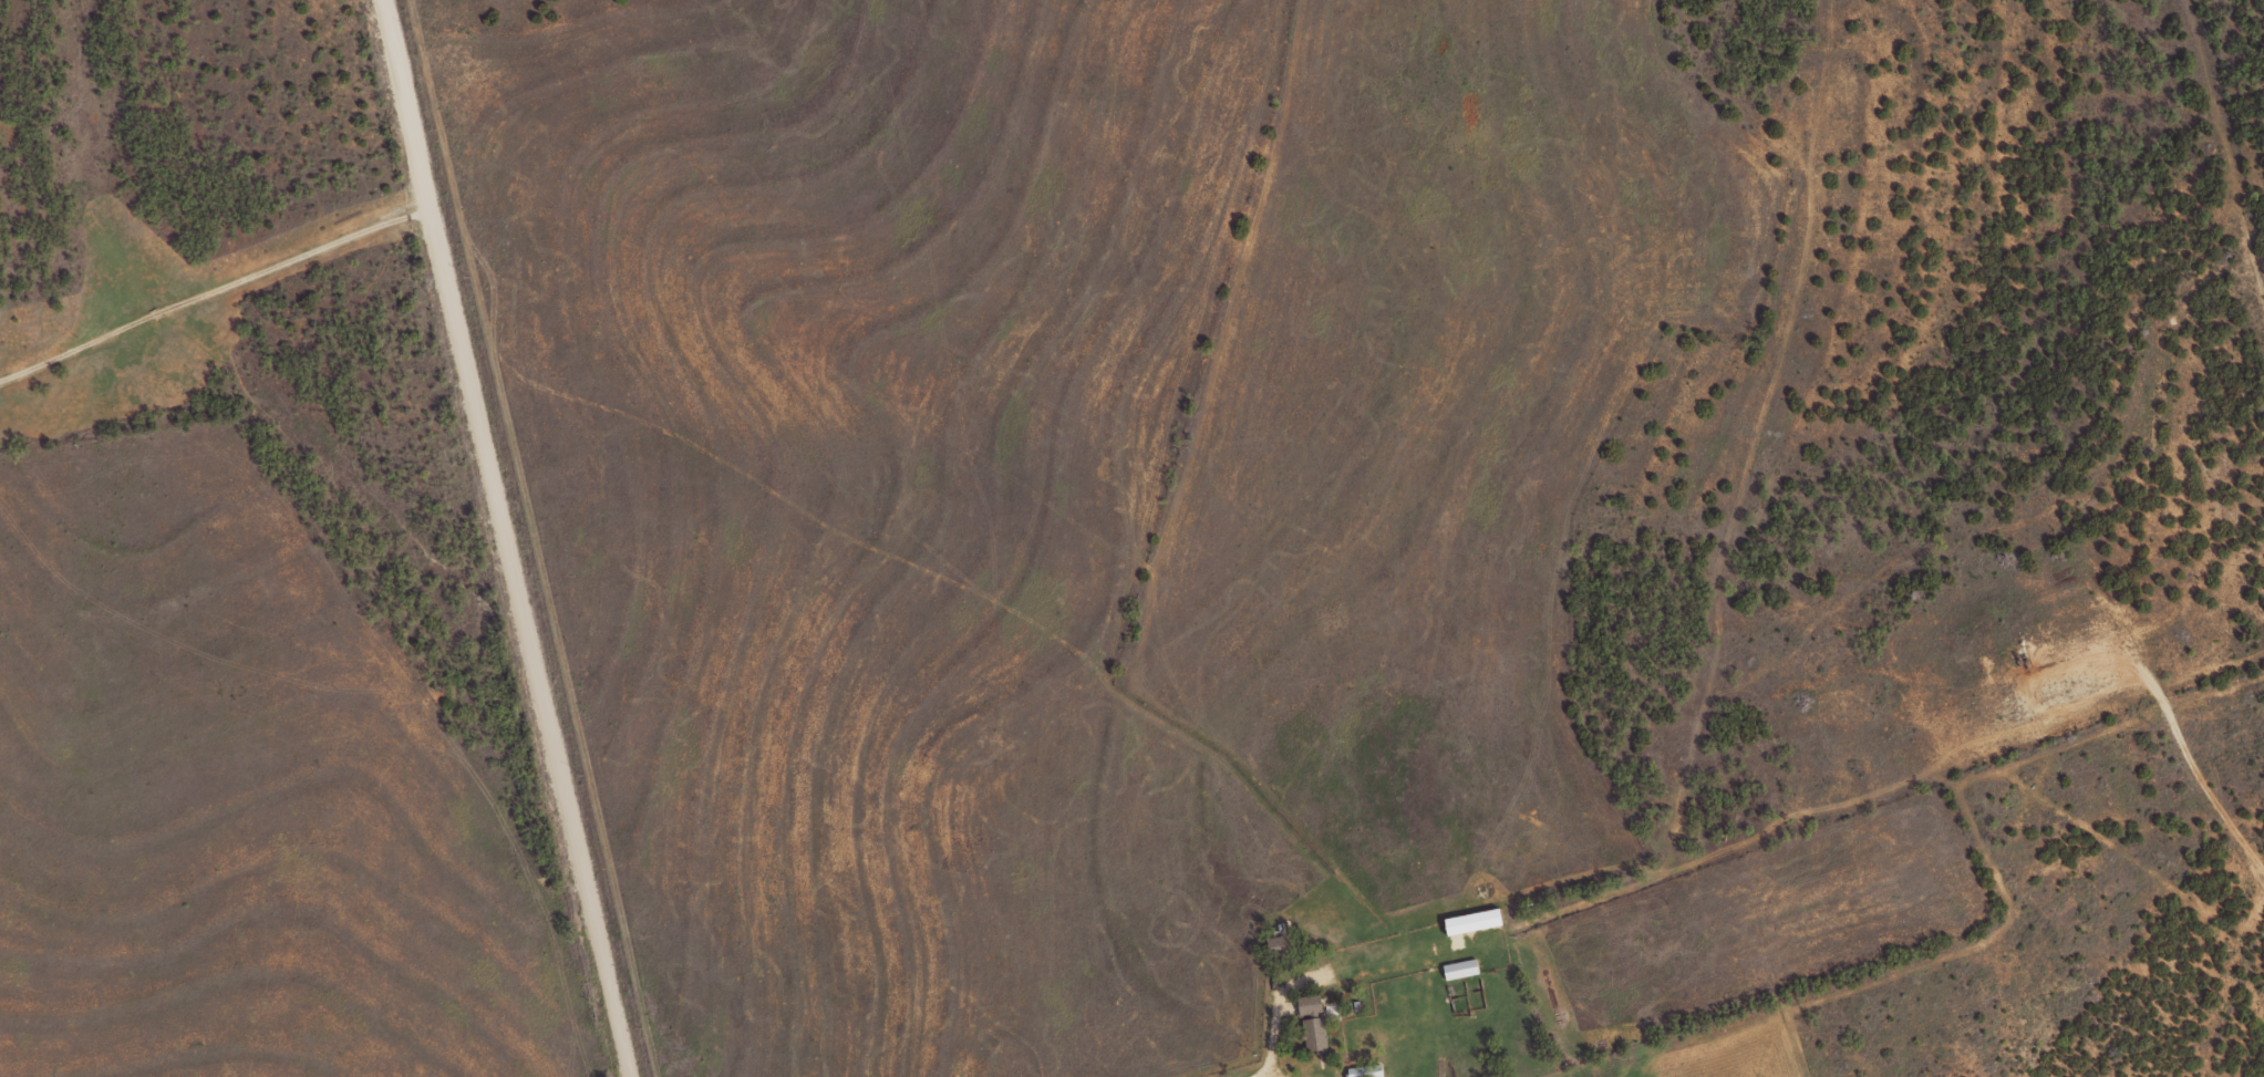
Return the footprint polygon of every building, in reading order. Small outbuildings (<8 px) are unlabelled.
[(1444,919),(1448,936),(1503,924),(1499,907),(1444,919)] [(1442,965),(1445,980),(1479,973),(1476,958),(1442,965)] [(1298,998),(1302,1017),(1323,1013),(1319,993),(1298,998)] [(1327,1053),(1325,1017),(1304,1019),(1306,1054),(1327,1053)] [(1383,1076),(1382,1064),(1347,1068),(1348,1076),(1379,1076),(1383,1076)]
